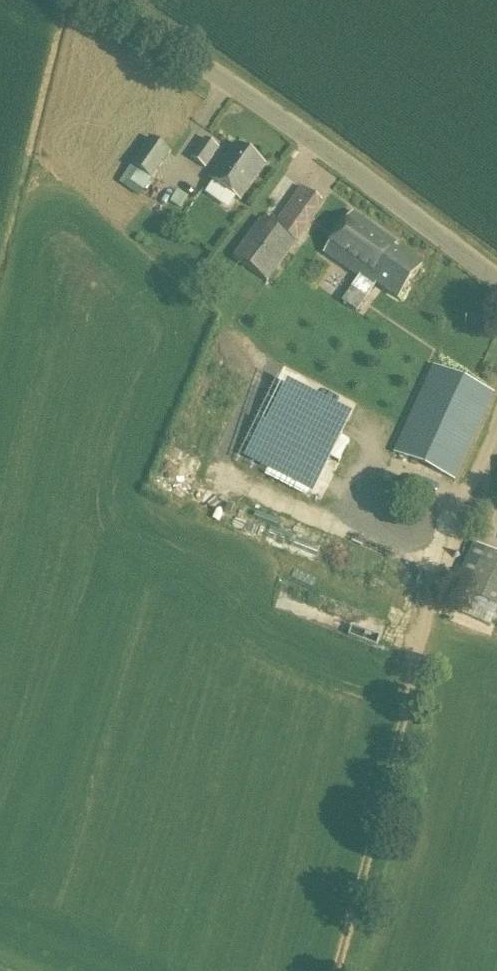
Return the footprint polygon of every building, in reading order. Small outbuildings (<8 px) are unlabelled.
[(151,181),(171,153),(150,138),(130,166),(151,181)] [(205,169),(219,149),(205,139),(191,159),(205,169)] [(240,201),(265,166),(235,145),(211,180),(240,201)] [(296,244),(324,204),(300,187),(272,228),(259,219),(232,258),(268,283),(295,244),(296,244)] [(181,209),(188,198),(177,191),(170,202),(181,209)] [(398,300),(421,268),(392,248),(395,244),(353,214),(324,254),(359,279),(343,302),(357,312),(376,285),(398,300)] [(455,482),(494,394),(432,366),(393,454),(455,482)] [(366,471),(376,457),(278,388),(260,413),(370,491),(378,479),(366,471)] [(496,611),(496,554),(485,548),(464,593),(465,594),(457,612),(490,627),(496,611)]
